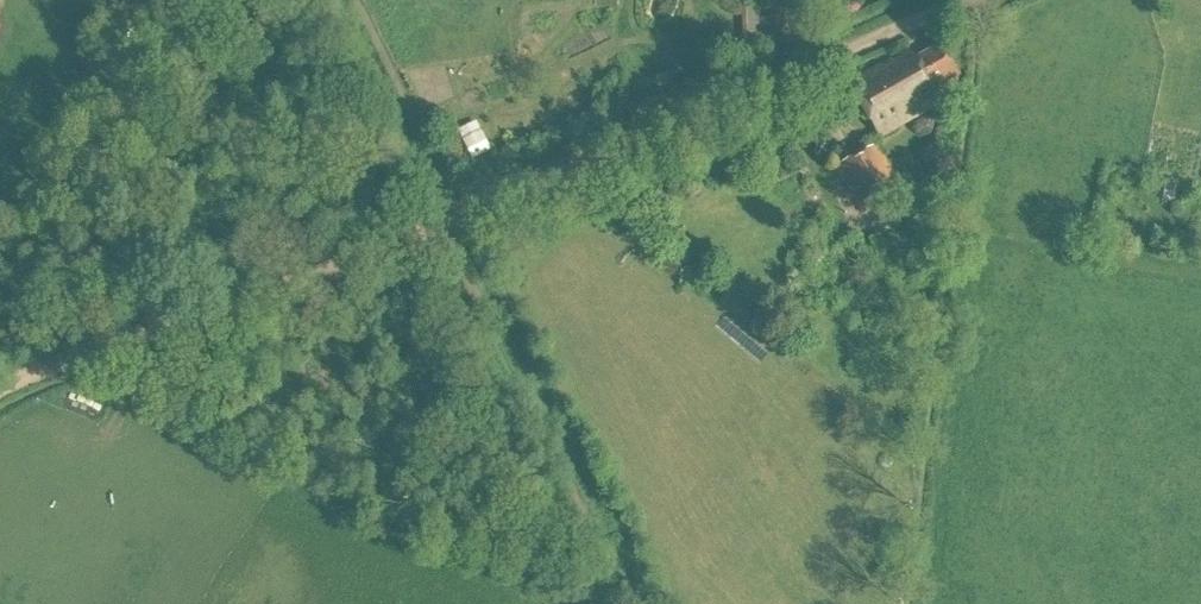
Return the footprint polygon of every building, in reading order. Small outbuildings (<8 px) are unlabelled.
[(745,55),(762,55),(762,12),(745,12),(745,55)] [(949,82),(959,77),(943,47),(920,59),(910,55),(852,87),(881,138),(943,104),(939,95),(952,87),(949,82)] [(877,149),(838,170),(864,219),(904,198),(877,149)] [(1176,189),(1166,187),(1164,196),(1174,198),(1176,189)]
